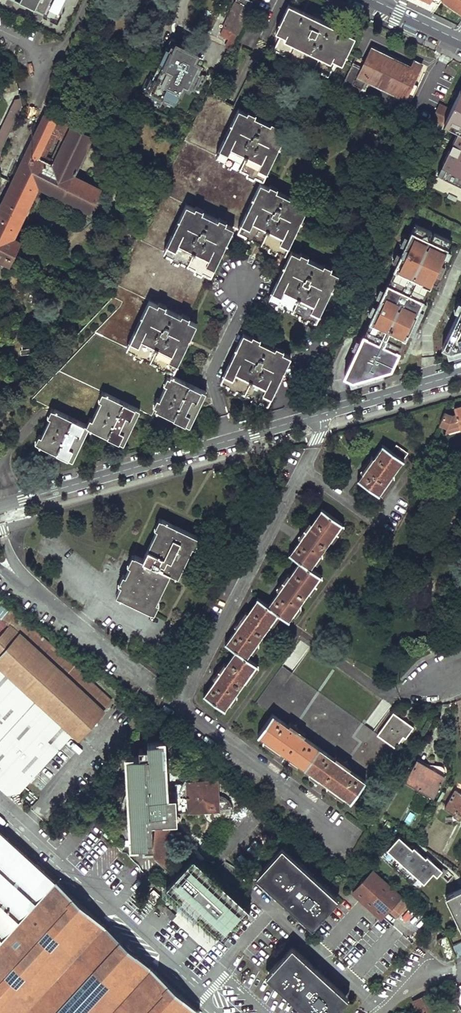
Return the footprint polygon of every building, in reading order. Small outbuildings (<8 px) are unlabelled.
[(17,4),(33,12),(39,0),(19,0),(17,4)] [(49,9),(57,13),(64,0),(54,0),(49,9)] [(236,34),(252,1),(250,0),(235,0),(222,27),(236,34)] [(460,14),(460,0),(440,0),(460,14)] [(340,62),(353,36),(287,3),(274,30),(279,33),(272,49),(327,76),(334,59),(340,62)] [(168,40),(150,78),(145,90),(158,96),(160,92),(174,99),(183,81),(184,78),(197,85),(203,73),(194,68),(197,61),(193,59),(197,50),(180,42),(179,44),(174,42),(174,40),(173,39),(172,38),(170,38),(169,38),(168,40)] [(404,100),(406,95),(411,97),(417,86),(412,84),(422,65),(412,60),(409,67),(370,48),(360,68),(351,64),(338,89),(354,97),(359,87),(362,89),(366,81),(404,100)] [(205,74),(203,73),(197,85),(184,78),(183,81),(199,88),(205,74)] [(150,78),(147,77),(140,93),(159,101),(162,97),(173,102),(174,99),(160,92),(158,96),(145,90),(150,78)] [(446,125),(459,131),(460,132),(460,92),(446,125)] [(0,128),(0,151),(22,105),(20,97),(14,99),(0,128)] [(442,126),(450,110),(439,104),(431,121),(442,126)] [(287,134),(239,111),(216,158),(263,182),(287,134)] [(72,175),(53,165),(70,127),(43,114),(11,182),(0,203),(0,259),(9,264),(20,240),(13,236),(37,186),(88,211),(99,187),(72,175)] [(91,136),(70,127),(53,165),(72,175),(91,136)] [(459,131),(443,166),(460,174),(460,132),(459,131)] [(284,256),(308,209),(261,186),(237,233),(284,256)] [(420,190),(413,187),(405,204),(412,208),(420,190)] [(209,277),(232,230),(186,207),(163,254),(209,277)] [(416,224),(344,375),(353,379),(391,367),(452,241),(435,233),(432,240),(430,239),(433,232),(416,224)] [(338,278),(290,254),(266,301),(314,325),(338,278)] [(170,372),(193,325),(146,302),(123,348),(170,372)] [(460,347),(460,307),(442,347),(450,351),(460,347)] [(358,335),(345,329),(311,401),(330,395),(358,335)] [(286,358),(239,335),(216,381),(263,404),(286,358)] [(185,428),(202,394),(168,377),(151,411),(185,428)] [(120,447),(136,413),(101,397),(86,430),(120,447)] [(454,408),(455,414),(451,415),(444,412),(440,424),(447,427),(445,432),(460,427),(460,406),(454,408)] [(70,462),(85,430),(51,415),(37,446),(70,462)] [(396,444),(391,451),(402,459),(407,452),(396,444)] [(402,459),(391,451),(383,445),(371,461),(369,459),(364,466),(367,468),(358,479),(377,493),(402,459)] [(342,523),(322,509),(309,527),(306,525),(300,534),(303,536),(290,554),(300,561),(287,579),(285,577),(278,586),(281,588),(268,605),(258,598),(245,616),(243,614),(236,623),(239,625),(226,643),(236,650),(223,668),(221,666),(214,675),(217,677),(204,695),(224,709),(256,664),(246,657),(277,612),(288,620),(320,575),(310,567),(342,523)] [(196,536),(161,519),(142,559),(133,555),(114,594),(150,610),(169,569),(178,574),(196,536)] [(112,700),(0,600),(0,618),(8,625),(0,634),(0,786),(8,793),(20,791),(73,734),(79,740),(107,710),(105,708),(112,700)] [(413,726),(393,713),(378,734),(395,746),(400,740),(402,741),(413,726)] [(288,725),(272,714),(258,733),(351,799),(365,780),(349,769),(351,766),(336,755),(334,758),(303,736),(305,733),(290,723),(288,725)] [(167,790),(164,741),(148,742),(148,747),(140,747),(140,756),(128,757),(132,846),(145,845),(145,854),(154,853),(154,858),(172,874),(169,821),(172,820),(175,818),(177,815),(177,811),(205,810),(205,815),(207,818),(211,821),(214,823),(219,823),(223,822),(227,820),(230,817),(232,813),(232,808),(232,805),(230,801),(226,798),(222,796),(218,796),(217,781),(176,783),(176,789),(167,790)] [(446,775),(418,759),(407,779),(434,795),(446,775)] [(460,820),(460,792),(456,789),(445,808),(454,813),(452,817),(460,822),(460,820)] [(98,799),(92,793),(81,805),(87,810),(98,799)] [(404,820),(410,824),(415,814),(409,811),(404,820)] [(200,1011),(0,830),(0,1012),(198,1012),(200,1011)] [(387,850),(424,884),(434,873),(437,877),(439,875),(443,871),(432,861),(427,857),(426,858),(414,847),(413,849),(399,837),(387,850)] [(335,901),(335,896),(285,850),(280,850),(260,872),(260,878),(309,923),(315,923),(335,901)] [(249,906),(192,855),(166,884),(214,928),(223,935),(249,906)] [(432,860),(432,861),(443,871),(439,875),(443,878),(448,871),(432,860)] [(400,895),(373,869),(353,891),(380,917),(388,909),(396,916),(404,908),(401,906),(404,903),(404,902),(399,897),(400,895)] [(145,897),(152,903),(159,896),(151,889),(145,897)] [(445,897),(452,911),(457,909),(460,918),(460,889),(445,897)] [(155,905),(167,915),(171,910),(159,900),(155,905)] [(452,911),(458,922),(460,921),(460,918),(457,909),(452,911)] [(455,955),(446,935),(437,939),(446,959),(455,955)] [(292,946),(265,975),(307,1012),(334,1012),(349,997),(292,946)] [(412,1000),(419,1012),(438,1012),(428,992),(412,1000)]
